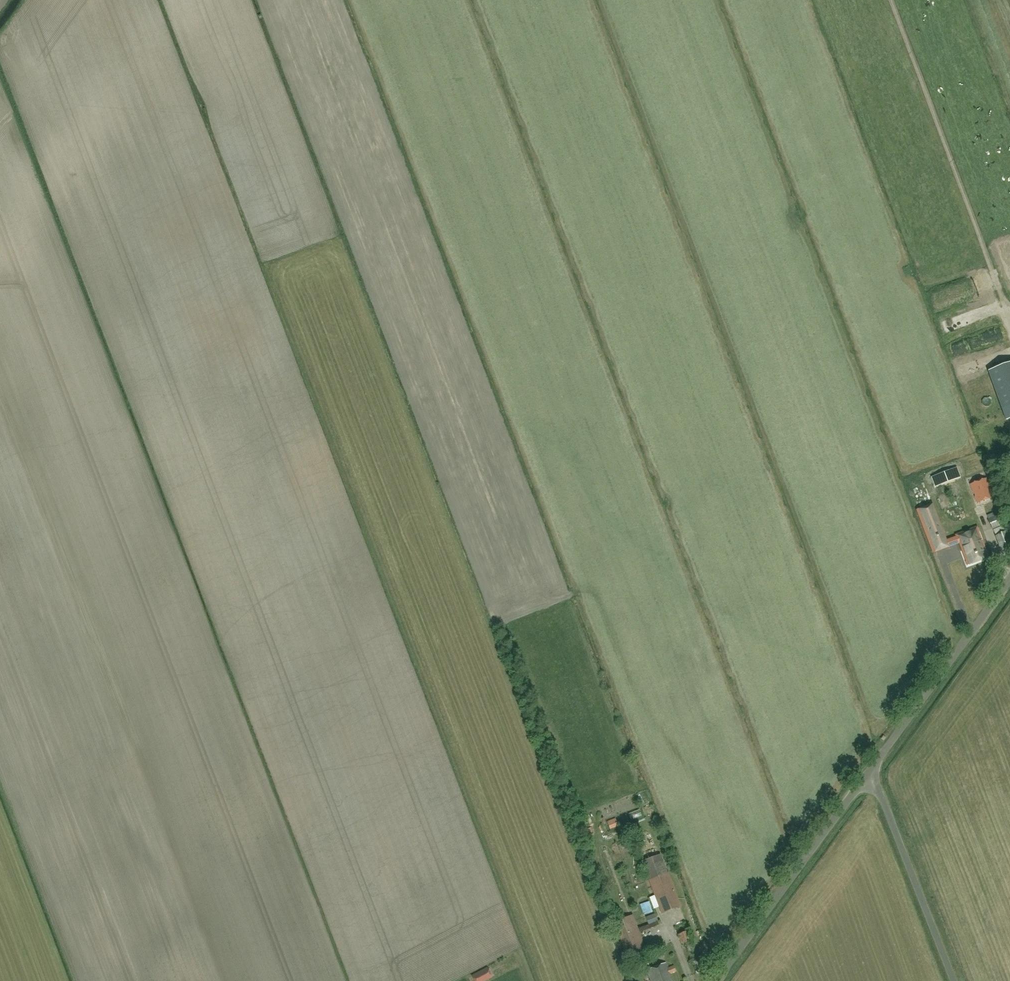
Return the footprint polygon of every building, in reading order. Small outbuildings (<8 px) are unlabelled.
[(967,312),(967,325),(976,325),(976,312),(967,312)] [(950,334),(961,331),(959,325),(948,328),(950,334)] [(962,369),(966,379),(990,370),(987,360),(962,369)] [(998,368),(1009,400),(1009,364),(998,368)] [(980,462),(965,467),(968,476),(970,475),(971,478),(969,479),(972,485),(987,479),(980,462)] [(996,475),(1000,487),(1009,483),(1005,472),(996,475)] [(946,541),(944,536),(932,505),(917,510),(929,541),(933,552),(948,547),(946,541)] [(980,520),(988,519),(987,510),(979,510),(980,520)] [(1003,513),(988,519),(992,529),(1007,522),(1003,513)] [(984,568),(974,539),(954,546),(964,575),(971,572),(984,568)] [(632,816),(635,823),(644,818),(641,812),(632,816)] [(668,874),(650,881),(663,913),(680,907),(668,874)] [(650,922),(659,920),(657,914),(648,915),(650,922)] [(615,922),(618,930),(629,958),(647,952),(633,915),(615,922)] [(647,970),(651,980),(672,980),(666,963),(647,970)] [(476,980),(484,980),(491,977),(486,968),(473,976),(476,980)]
